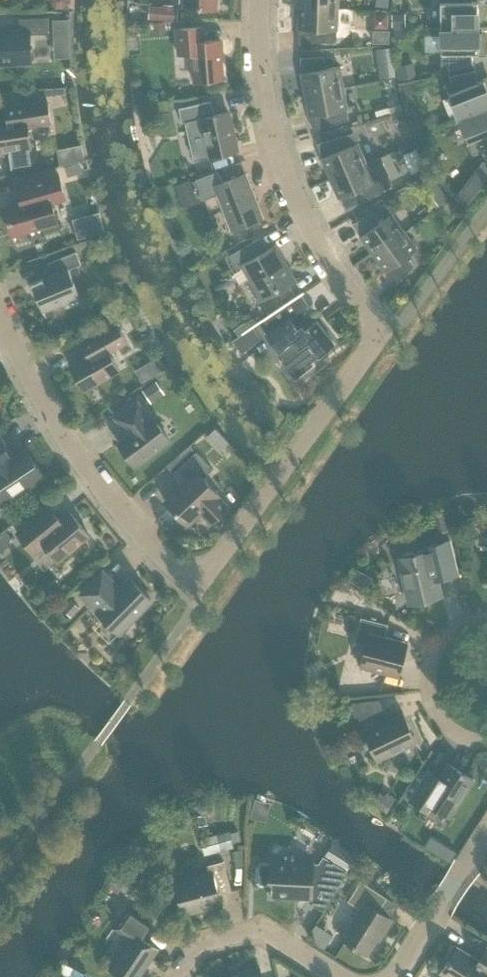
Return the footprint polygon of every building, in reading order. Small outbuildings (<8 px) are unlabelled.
[(215,9),(216,0),(186,0),(185,6),(215,9)] [(338,8),(339,0),(300,0),(299,7),(338,8)] [(479,27),(479,21),(481,21),(484,1),(477,1),(471,1),(471,0),(441,0),(441,28),(479,27)] [(179,8),(150,6),(149,18),(177,21),(179,8)] [(338,8),(299,7),(298,29),(299,44),(323,42),(324,30),(337,30),(338,8)] [(394,45),(394,40),(409,39),(407,13),(373,15),(375,46),(394,45)] [(67,33),(66,16),(52,16),(54,49),(63,49),(62,33),(67,33)] [(49,33),(48,17),(19,18),(19,30),(0,31),(0,64),(31,63),(29,34),(49,33)] [(203,41),(202,26),(177,28),(178,54),(192,53),(194,81),(223,79),(220,39),(203,41)] [(479,34),(479,27),(441,28),(442,66),(448,66),(449,70),(475,65),(475,64),(472,64),(472,53),(478,53),(485,53),(482,33),(479,34)] [(305,94),(344,87),(343,85),(351,84),(348,66),(340,67),(340,65),(326,68),(324,56),(300,57),(301,72),(305,94)] [(394,61),(379,64),(381,78),(396,76),(394,61)] [(396,64),(398,79),(416,75),(414,61),(396,64)] [(459,118),(486,107),(486,78),(483,80),(477,83),(473,72),(476,71),(476,70),(450,75),(451,80),(445,82),(459,118)] [(348,108),(344,87),(305,94),(309,115),(313,130),(349,119),(347,108),(348,108)] [(402,109),(399,99),(388,102),(391,112),(402,109)] [(50,122),(47,100),(16,104),(18,118),(0,121),(0,151),(8,150),(11,167),(32,163),(29,147),(31,147),(28,126),(50,122)] [(237,150),(228,111),(214,115),(211,101),(179,108),(182,122),(201,118),(210,157),(237,150)] [(459,118),(473,153),(481,150),(483,155),(486,154),(486,107),(459,118)] [(317,143),(322,157),(330,178),(366,163),(358,142),(345,148),(340,136),(317,143)] [(381,157),(366,163),(330,178),(339,198),(346,211),(393,184),(381,157)] [(483,160),(472,174),(484,183),(486,180),(486,163),(483,160)] [(83,172),(80,161),(64,166),(67,177),(83,172)] [(222,183),(218,170),(195,179),(203,199),(218,193),(232,229),(263,217),(245,174),(222,183)] [(52,203),(66,199),(58,173),(28,181),(32,195),(29,200),(8,206),(11,219),(8,220),(13,236),(58,223),(52,203)] [(198,201),(190,179),(175,185),(183,207),(198,201)] [(373,254),(405,231),(392,213),(381,221),(374,211),(353,223),(360,236),(373,254)] [(74,222),(79,242),(107,235),(102,215),(74,222)] [(417,249),(405,231),(373,254),(386,272),(396,283),(413,267),(406,257),(417,249)] [(229,256),(237,269),(243,265),(251,280),(245,283),(256,302),(295,280),(275,245),(268,249),(261,237),(229,256)] [(31,283),(46,319),(47,319),(44,310),(63,302),(65,308),(82,301),(69,269),(81,264),(76,251),(48,263),(52,274),(31,283)] [(304,291),(284,304),(242,332),(242,334),(264,319),(272,330),(266,335),(284,358),(281,361),(295,379),(314,365),(311,362),(334,344),(316,321),(311,325),(300,318),(309,306),(301,294),(304,292),(304,291)] [(128,342),(117,323),(94,336),(100,348),(70,365),(85,391),(120,371),(110,352),(128,342)] [(145,385),(150,402),(165,397),(159,377),(168,374),(163,360),(139,368),(145,385)] [(138,401),(115,417),(128,434),(118,441),(136,466),(170,441),(152,416),(150,418),(138,401)] [(0,436),(0,506),(44,476),(26,450),(14,458),(0,436)] [(231,507),(221,496),(203,478),(213,469),(197,451),(173,473),(183,483),(165,500),(189,526),(200,515),(210,526),(231,507)] [(59,561),(90,536),(70,510),(53,524),(42,511),(17,532),(31,550),(42,541),(59,561)] [(452,529),(448,510),(432,514),(437,533),(452,529)] [(437,574),(457,569),(450,540),(429,545),(431,550),(416,554),(413,552),(405,554),(403,557),(402,557),(405,570),(402,571),(407,591),(410,590),(413,603),(442,595),(437,574)] [(119,633),(152,600),(130,579),(120,589),(103,572),(81,594),(98,611),(119,633)] [(398,677),(407,641),(385,636),(388,624),(362,617),(355,641),(367,644),(361,668),(398,677)] [(403,748),(417,741),(404,713),(389,721),(384,719),(381,713),(379,700),(351,703),(353,717),(358,714),(366,730),(363,731),(377,761),(394,752),(397,745),(403,748)] [(449,817),(474,779),(449,763),(440,778),(428,770),(409,800),(423,808),(426,803),(449,817)] [(234,847),(229,830),(199,839),(204,855),(234,847)] [(231,833),(233,841),(241,840),(239,831),(231,833)] [(334,840),(324,856),(347,871),(357,854),(334,840)] [(271,860),(259,860),(256,863),(256,882),(259,886),(270,886),(269,896),(289,897),(289,896),(312,897),(312,883),(318,883),(333,893),(347,871),(324,856),(319,863),(313,863),(313,862),(271,860)] [(217,891),(231,888),(224,861),(207,865),(209,873),(176,882),(184,914),(221,904),(217,891)] [(384,932),(392,919),(375,908),(383,895),(361,881),(348,901),(360,909),(341,938),(367,954),(382,931),(384,932)] [(158,948),(141,937),(153,919),(130,904),(114,927),(130,938),(110,969),(122,976),(138,976),(158,948)] [(479,960),(457,946),(440,973),(446,976),(486,976),(486,948),(479,960)] [(87,976),(65,966),(60,976),(86,976),(87,976)] [(259,966),(241,971),(241,974),(230,976),(262,976),(259,966)]
